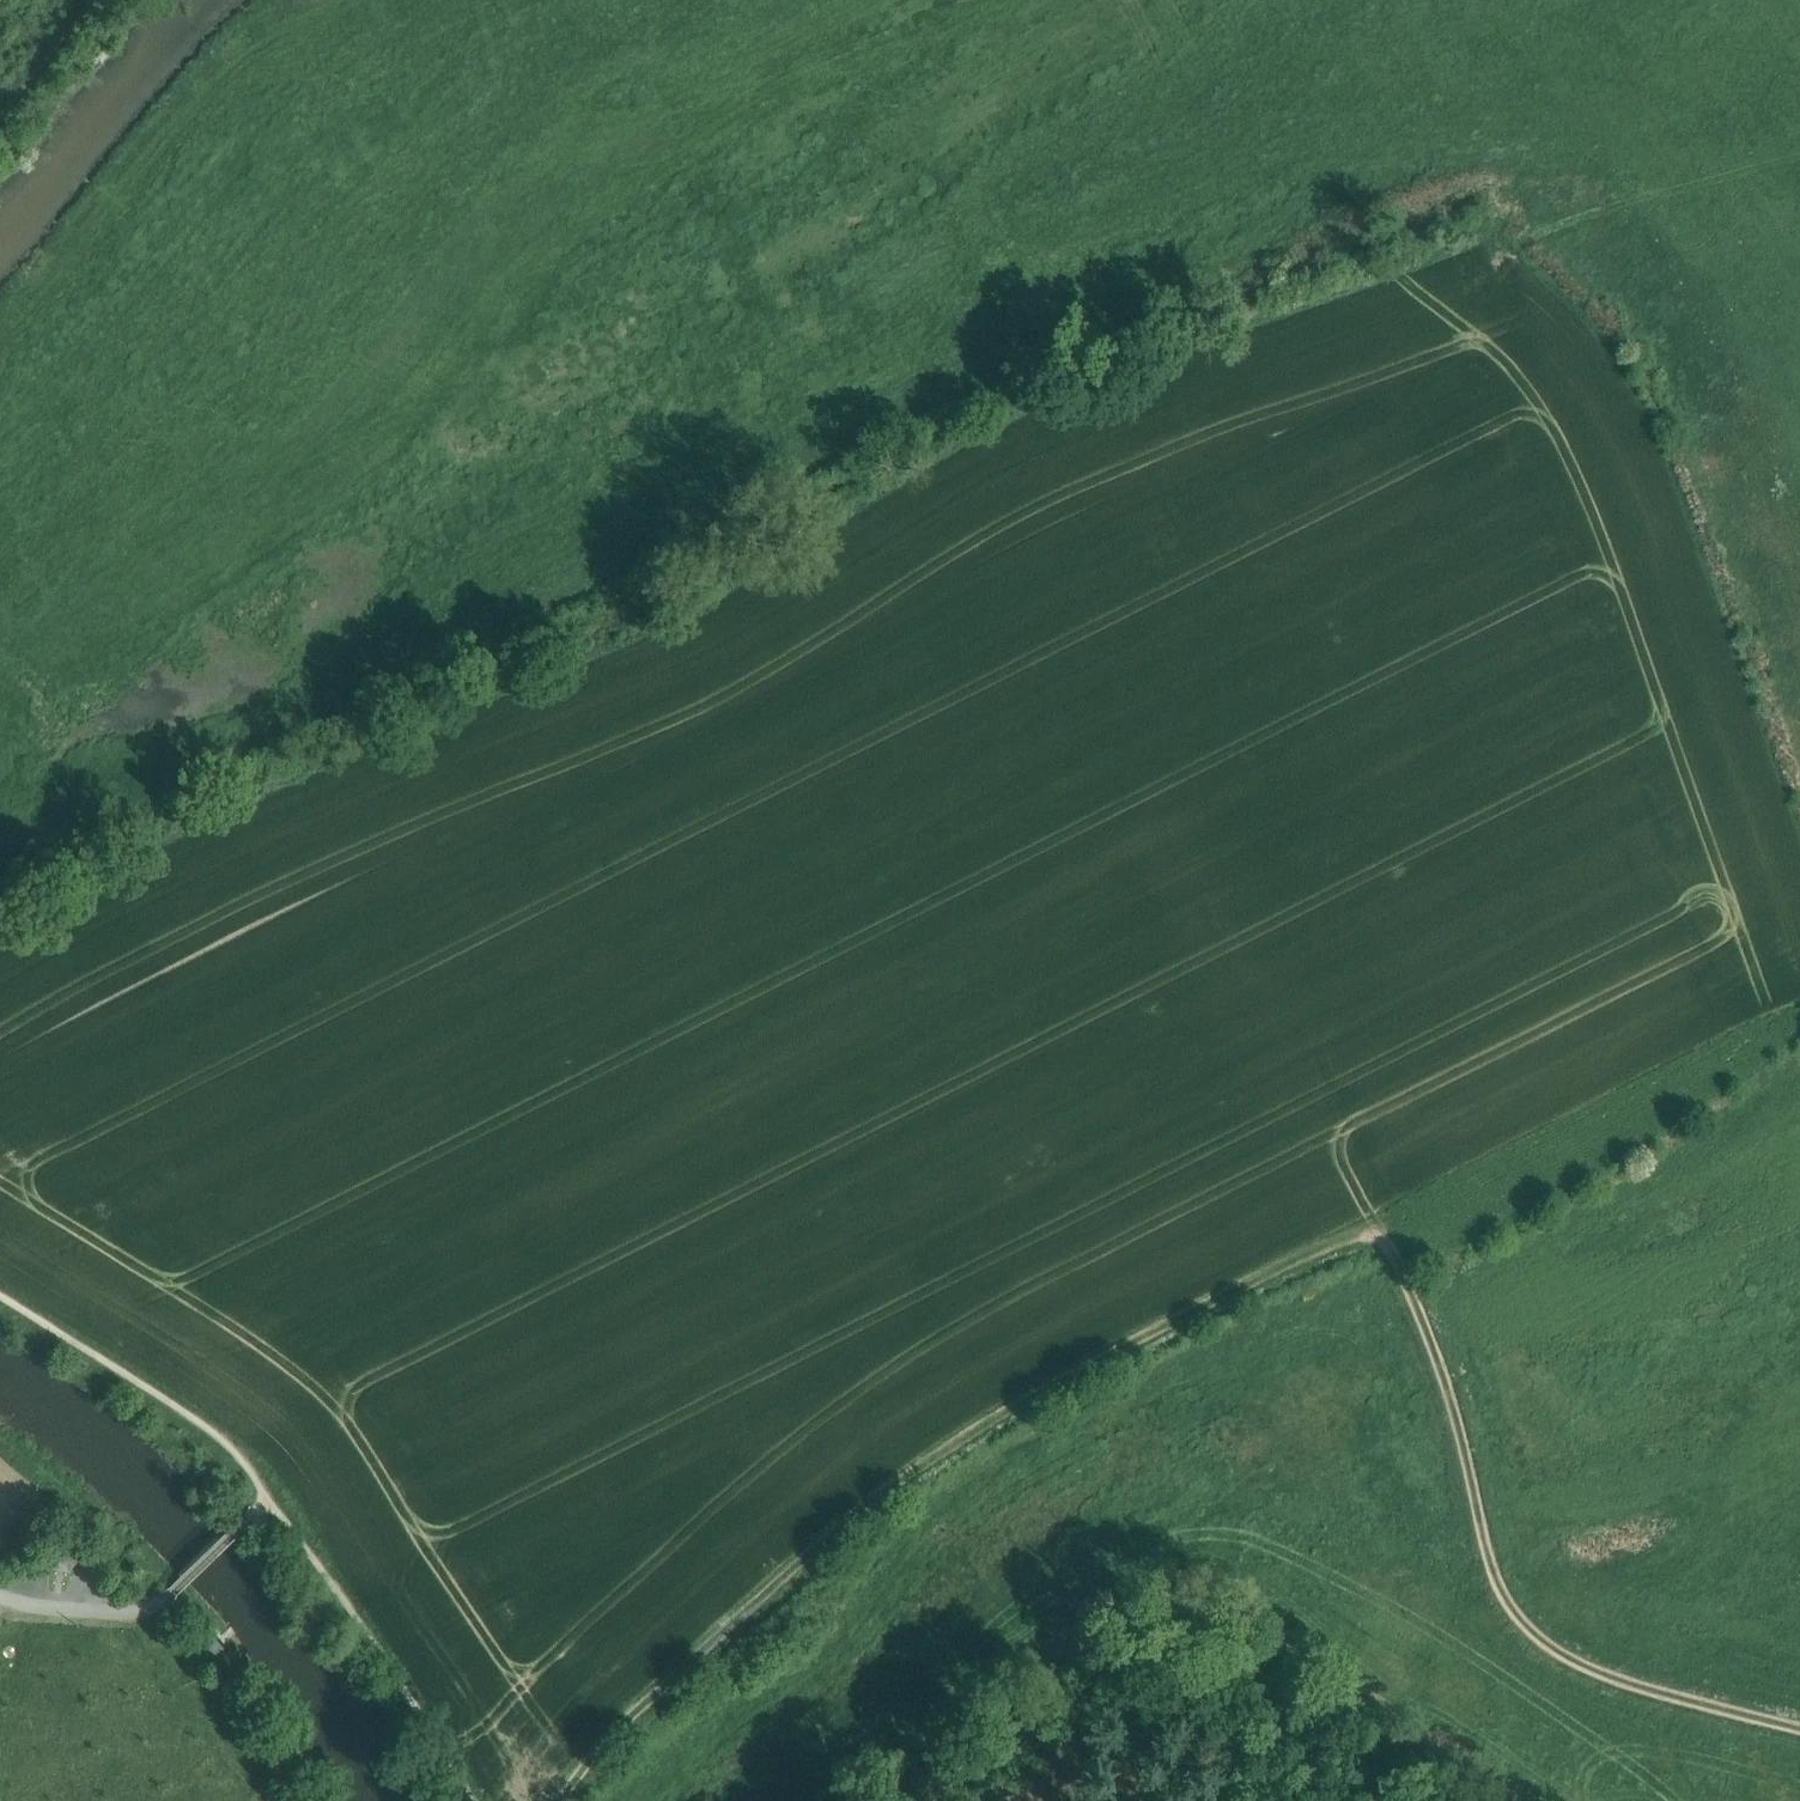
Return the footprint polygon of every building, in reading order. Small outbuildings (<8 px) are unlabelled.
[(72,1547),(60,1545),(52,1555),(56,1566),(68,1568),(76,1559),(72,1547)] [(222,1648),(214,1637),(206,1643),(215,1655),(222,1648)]
